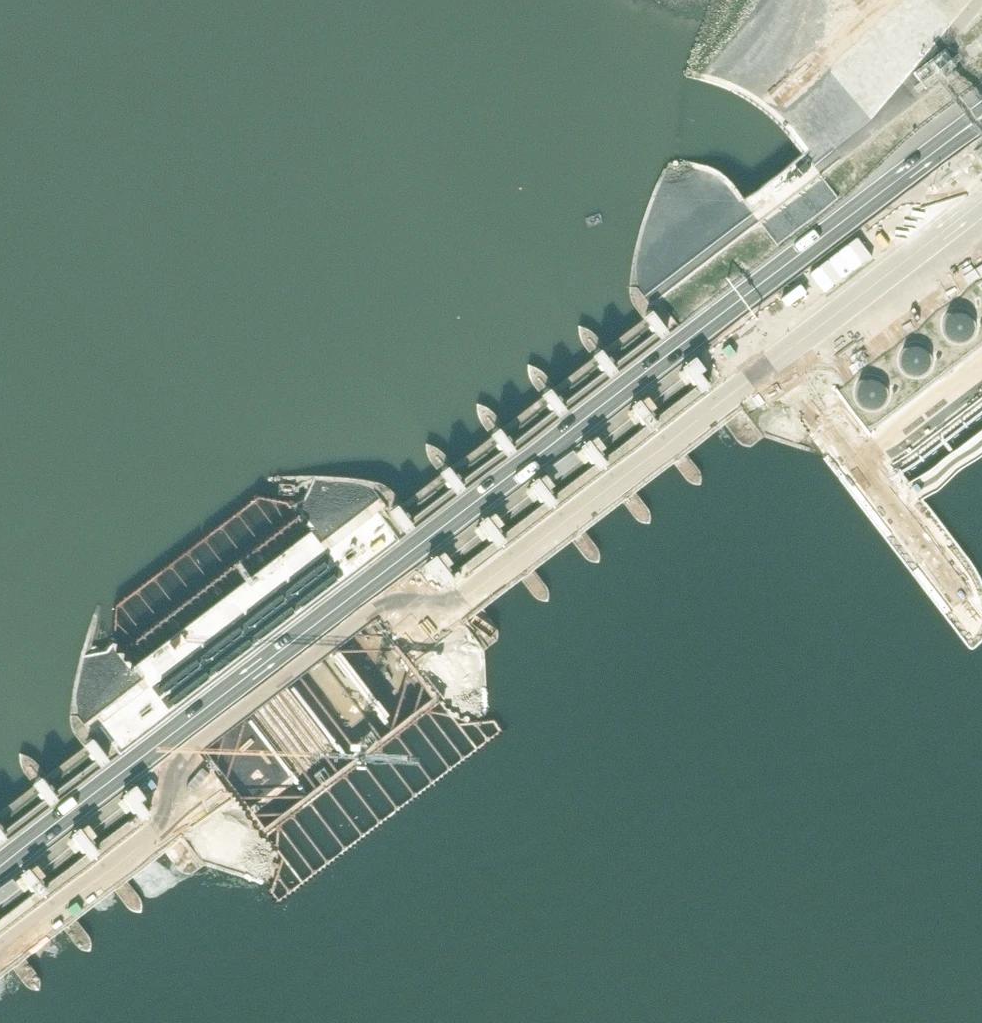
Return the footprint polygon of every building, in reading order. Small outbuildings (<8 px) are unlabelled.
[(100,738),(91,744),(107,765),(115,758),(100,738)] [(48,777),(39,783),(55,803),(64,797),(48,777)] [(153,794),(145,784),(125,799),(133,810),(139,806),(149,819),(158,812),(147,799),(153,794)] [(4,842),(12,835),(0,819),(0,837),(4,842)] [(103,833),(95,823),(75,838),(83,849),(88,844),(99,858),(108,851),(97,838),(103,833)] [(52,873),(44,862),(23,878),(32,888),(37,884),(47,898),(56,891),(46,877),(52,873)] [(18,878),(0,891),(0,899),(4,904),(25,888),(18,878)]
